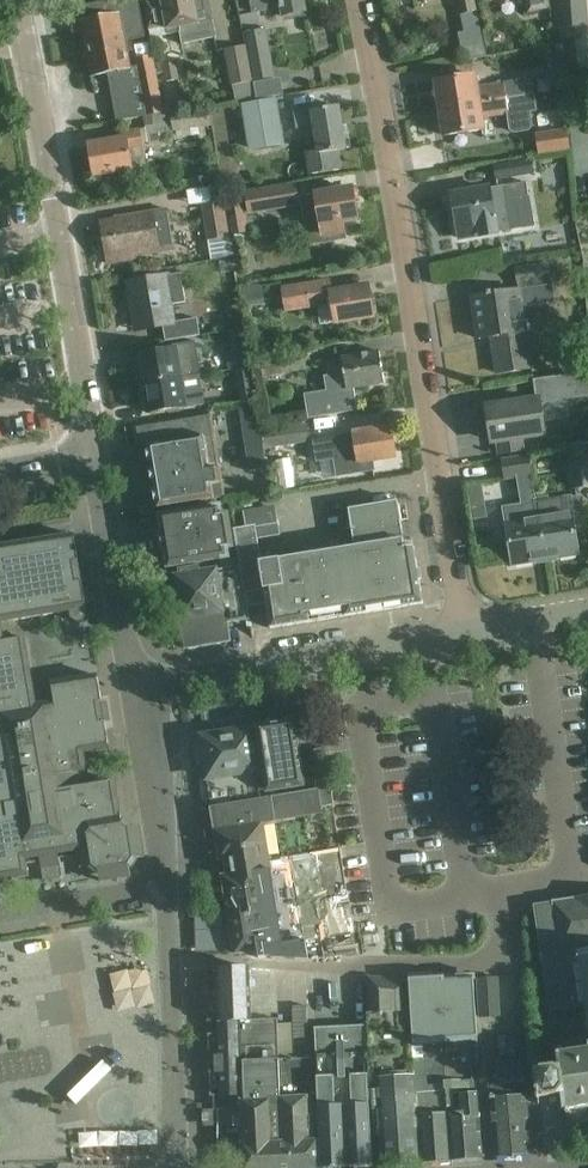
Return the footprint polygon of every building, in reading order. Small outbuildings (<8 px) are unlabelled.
[(86,33),(143,22),(138,0),(111,0),(72,8),(73,34),(86,33)] [(170,35),(165,14),(211,4),(210,0),(144,0),(152,39),(170,35)] [(254,11),(279,6),(280,9),(282,8),(284,15),(306,11),(303,0),(252,0),(254,11)] [(459,15),(474,12),(472,0),(456,0),(459,15)] [(584,0),(556,0),(558,27),(581,25),(586,25),(584,0)] [(217,36),(211,4),(165,14),(170,35),(179,33),(182,44),(217,36)] [(143,22),(86,33),(94,75),(107,73),(117,121),(143,116),(143,117),(151,115),(166,113),(155,55),(134,59),(135,67),(130,68),(127,52),(133,51),(131,40),(146,37),(143,22)] [(247,45),(258,99),(268,98),(276,96),(283,95),(280,75),(274,76),(268,42),(247,45)] [(230,86),(232,85),(236,103),(258,99),(247,45),(223,49),(230,86)] [(162,64),(165,81),(179,79),(176,62),(162,64)] [(518,81),(504,83),(478,88),(475,73),(437,79),(441,107),(520,94),(518,81)] [(534,92),(520,94),(441,107),(445,134),(484,128),(483,118),(509,114),(511,128),(515,132),(530,130),(533,125),(531,112),(537,111),(534,92)] [(258,99),(236,103),(236,106),(232,107),(235,121),(243,120),(248,151),(285,144),(276,96),(268,98),(258,99)] [(341,124),(338,105),(295,112),(297,126),(314,123),(318,150),(307,152),(311,174),(340,169),(337,150),(346,149),(346,147),(351,146),(347,123),(341,124)] [(173,129),(210,122),(208,109),(183,113),(170,115),(173,129)] [(151,115),(154,134),(173,131),(173,129),(170,115),(167,116),(166,113),(151,115)] [(540,149),(568,144),(565,126),(537,130),(540,149)] [(144,147),(141,130),(126,132),(128,139),(89,145),(94,176),(133,170),(130,150),(144,147)] [(496,181),(535,174),(532,158),(493,165),(496,181)] [(178,176),(179,190),(216,188),(215,173),(178,176)] [(248,215),(300,207),(297,185),(245,193),(248,215)] [(482,235),(498,232),(497,232),(523,227),(518,199),(508,201),(505,185),(490,188),(490,187),(452,194),(454,208),(451,209),(453,220),(456,219),(457,225),(459,225),(461,237),(481,234),(482,235)] [(337,231),(336,225),(343,224),(342,220),(357,217),(352,188),(300,197),(306,237),(337,231)] [(242,196),(225,199),(230,227),(247,224),(242,196)] [(210,203),(213,222),(227,219),(224,200),(210,203)] [(173,248),(167,209),(123,216),(124,219),(102,223),(109,264),(128,261),(128,256),(173,248)] [(275,245),(303,240),(299,214),(271,218),(275,245)] [(516,267),(519,289),(472,296),(478,338),(492,336),(497,373),(530,368),(521,307),(555,302),(549,262),(516,267)] [(137,329),(162,325),(165,341),(200,336),(197,320),(174,323),(171,303),(185,301),(180,273),(133,281),(136,296),(131,296),(137,329)] [(331,291),(329,279),(281,287),(285,311),(332,303),(335,322),(374,316),(373,310),(376,309),(374,298),(371,299),(369,285),(331,291)] [(138,368),(141,384),(181,378),(200,375),(196,345),(140,354),(142,368),(138,368)] [(357,411),(353,388),(385,382),(380,350),(342,356),(342,359),(325,362),(327,376),(324,376),(326,391),(304,395),(308,420),(357,411)] [(304,352),(255,363),(259,379),(308,368),(304,352)] [(252,380),(251,370),(236,372),(238,383),(252,380)] [(543,378),(546,398),(489,406),(494,440),(498,439),(500,453),(524,449),(522,436),(544,433),(542,420),(569,416),(566,397),(587,394),(587,372),(543,378)] [(181,378),(141,384),(143,399),(147,399),(149,413),(205,404),(202,390),(184,393),(181,378)] [(239,409),(241,420),(258,417),(256,406),(239,409)] [(212,412),(134,425),(145,489),(155,487),(158,508),(226,497),(212,412)] [(259,427),(258,417),(241,420),(243,430),(259,427)] [(264,448),(264,450),(310,442),(307,425),(262,432),(262,438),(264,448)] [(338,453),(356,451),(358,462),(396,456),(391,425),(312,438),(315,461),(338,458),(338,453)] [(244,441),(262,438),(262,432),(260,432),(259,427),(243,430),(244,441)] [(264,448),(262,438),(244,441),(246,451),(264,448)] [(573,490),(587,488),(587,443),(567,446),(573,490)] [(263,450),(264,450),(264,448),(246,451),(248,462),(265,459),(263,450)] [(532,476),(529,455),(500,459),(503,480),(517,478),(532,476)] [(266,469),(265,459),(248,462),(249,472),(266,469)] [(513,564),(547,559),(539,508),(538,509),(536,500),(532,476),(517,478),(522,505),(504,508),(508,527),(504,528),(506,542),(510,541),(513,564)] [(538,509),(539,508),(547,559),(579,553),(576,533),(587,531),(585,512),(580,512),(578,498),(572,499),(572,498),(548,501),(548,498),(536,500),(538,509)] [(246,603),(247,602),(265,599),(271,628),(424,603),(414,546),(405,547),(398,500),(349,508),(355,546),(261,562),(258,539),(281,535),(276,506),(244,511),(246,526),(234,528),(240,566),(246,603)] [(220,557),(219,548),(232,546),(227,514),(214,516),(212,507),(160,516),(163,534),(161,535),(163,549),(166,548),(169,567),(220,557)] [(15,881),(15,879),(94,866),(99,868),(101,882),(131,877),(129,863),(131,859),(145,857),(140,827),(128,828),(127,822),(121,823),(115,782),(112,782),(107,749),(110,749),(105,722),(109,721),(106,701),(104,691),(100,692),(97,675),(94,676),(82,607),(86,606),(83,588),(82,585),(86,584),(85,580),(86,580),(82,560),(81,554),(77,554),(74,534),(70,534),(0,547),(0,884),(15,881)] [(246,603),(240,566),(200,573),(199,568),(180,571),(181,576),(176,577),(179,596),(166,598),(170,621),(184,619),(188,644),(226,639),(224,620),(249,615),(247,602),(246,603)] [(293,722),(275,725),(201,736),(212,808),(303,793),(293,722)] [(330,789),(324,748),(310,750),(317,791),(330,789)] [(317,791),(303,793),(212,808),(222,868),(340,848),(330,789),(317,791)] [(340,848),(222,868),(235,953),(353,934),(340,848)] [(554,902),(554,903),(535,906),(551,1011),(586,1005),(587,1017),(587,896),(554,902)] [(212,1109),(216,1109),(241,1107),(241,1100),(244,1100),(241,1020),(250,1019),(250,1017),(248,967),(206,968),(210,1086),(214,1089),(215,1107),(212,1107),(212,1109)] [(444,1044),(446,1084),(452,1083),(453,1089),(474,1088),(474,1082),(473,1066),(479,1066),(476,1009),(474,979),(473,972),(441,974),(435,975),(435,972),(406,974),(407,979),(407,980),(409,1002),(413,1047),(444,1044)] [(366,1003),(369,1070),(375,1070),(381,1165),(422,1162),(419,1117),(413,1047),(409,1002),(407,980),(367,976),(368,1003),(366,1003)] [(499,1016),(497,977),(478,978),(480,1017),(499,1016)] [(293,1039),(308,1038),(307,1006),(292,1006),(293,1039)] [(242,1125),(243,1164),(243,1167),(294,1167),(292,1123),(270,1124),(269,1098),(278,1098),(276,1060),(275,1020),(264,1020),(263,1016),(250,1017),(250,1019),(241,1020),(244,1100),(241,1100),(241,1107),(242,1125)] [(535,1070),(536,1082),(538,1082),(539,1088),(537,1088),(538,1100),(562,1096),(563,1106),(561,1106),(562,1110),(565,1110),(566,1113),(570,1113),(569,1109),(574,1108),(576,1107),(576,1108),(578,1108),(578,1107),(578,1106),(587,1105),(587,1106),(587,1024),(586,1024),(587,1027),(580,1028),(582,1036),(583,1040),(582,1040),(584,1049),(582,1049),(580,1049),(580,1050),(580,1051),(571,1052),(571,1051),(570,1051),(566,1052),(566,1051),(563,1052),(562,1048),(559,1049),(559,1052),(555,1053),(556,1057),(558,1057),(559,1067),(535,1070)] [(372,1167),(368,1070),(366,1025),(315,1027),(320,1164),(320,1167),(333,1167),(372,1167)] [(450,1160),(447,1105),(446,1084),(444,1044),(413,1047),(419,1117),(422,1162),(450,1160)] [(278,1098),(269,1098),(270,1124),(292,1123),(294,1167),(319,1167),(318,1143),(318,1139),(317,1139),(316,1116),(314,1058),(276,1060),(278,1098)] [(493,1077),(495,1100),(491,1100),(494,1157),(530,1154),(530,1145),(521,1058),(507,1059),(495,1060),(496,1077),(493,1077)] [(461,1095),(462,1104),(447,1105),(450,1160),(481,1158),(480,1140),(477,1094),(461,1095)] [(216,1109),(217,1126),(242,1125),(241,1107),(216,1109)] [(217,1126),(212,1126),(212,1159),(216,1164),(243,1164),(242,1125),(217,1126)]
